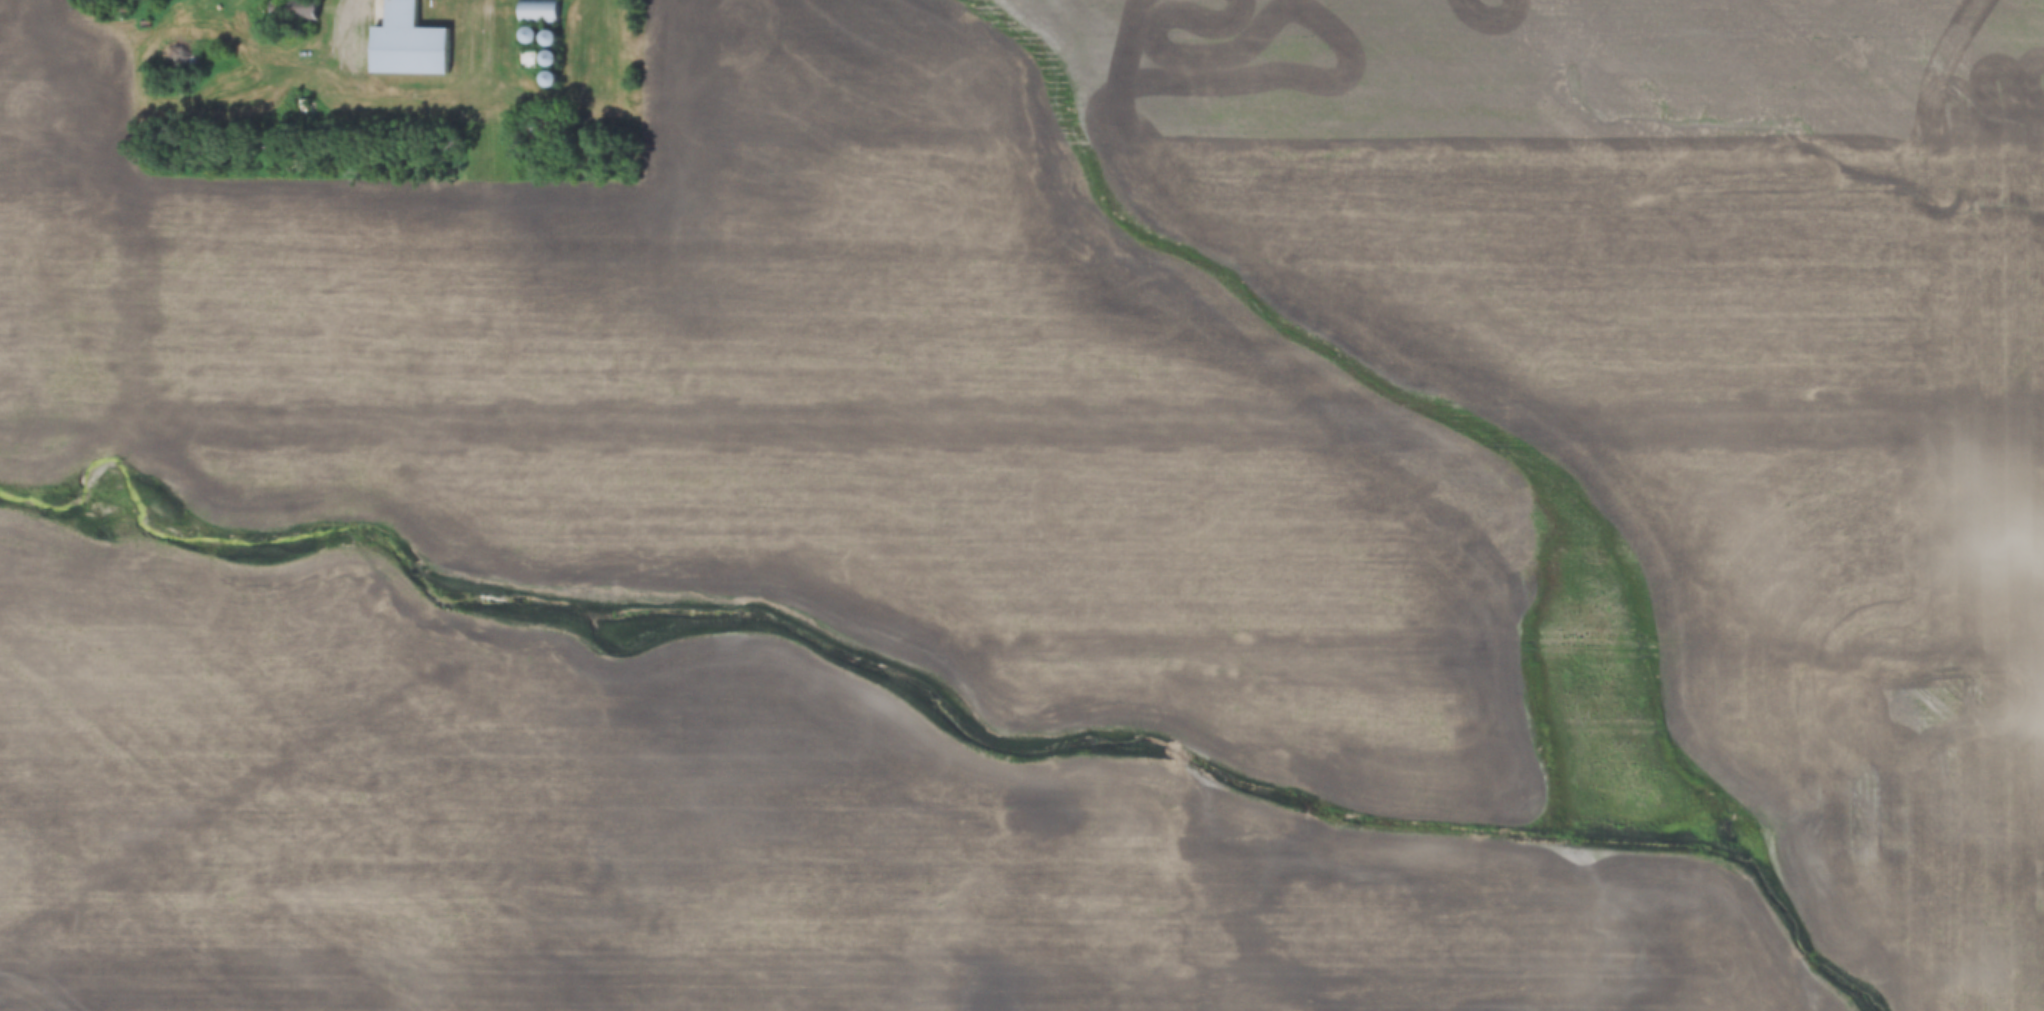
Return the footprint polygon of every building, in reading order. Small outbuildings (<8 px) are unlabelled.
[(309,19),(309,0),(266,0),(266,19),(309,19)] [(416,29),(416,0),(381,0),(381,29),(366,29),(365,76),(449,77),(449,30),(416,29)] [(558,24),(558,1),(515,1),(515,24),(558,24)]
